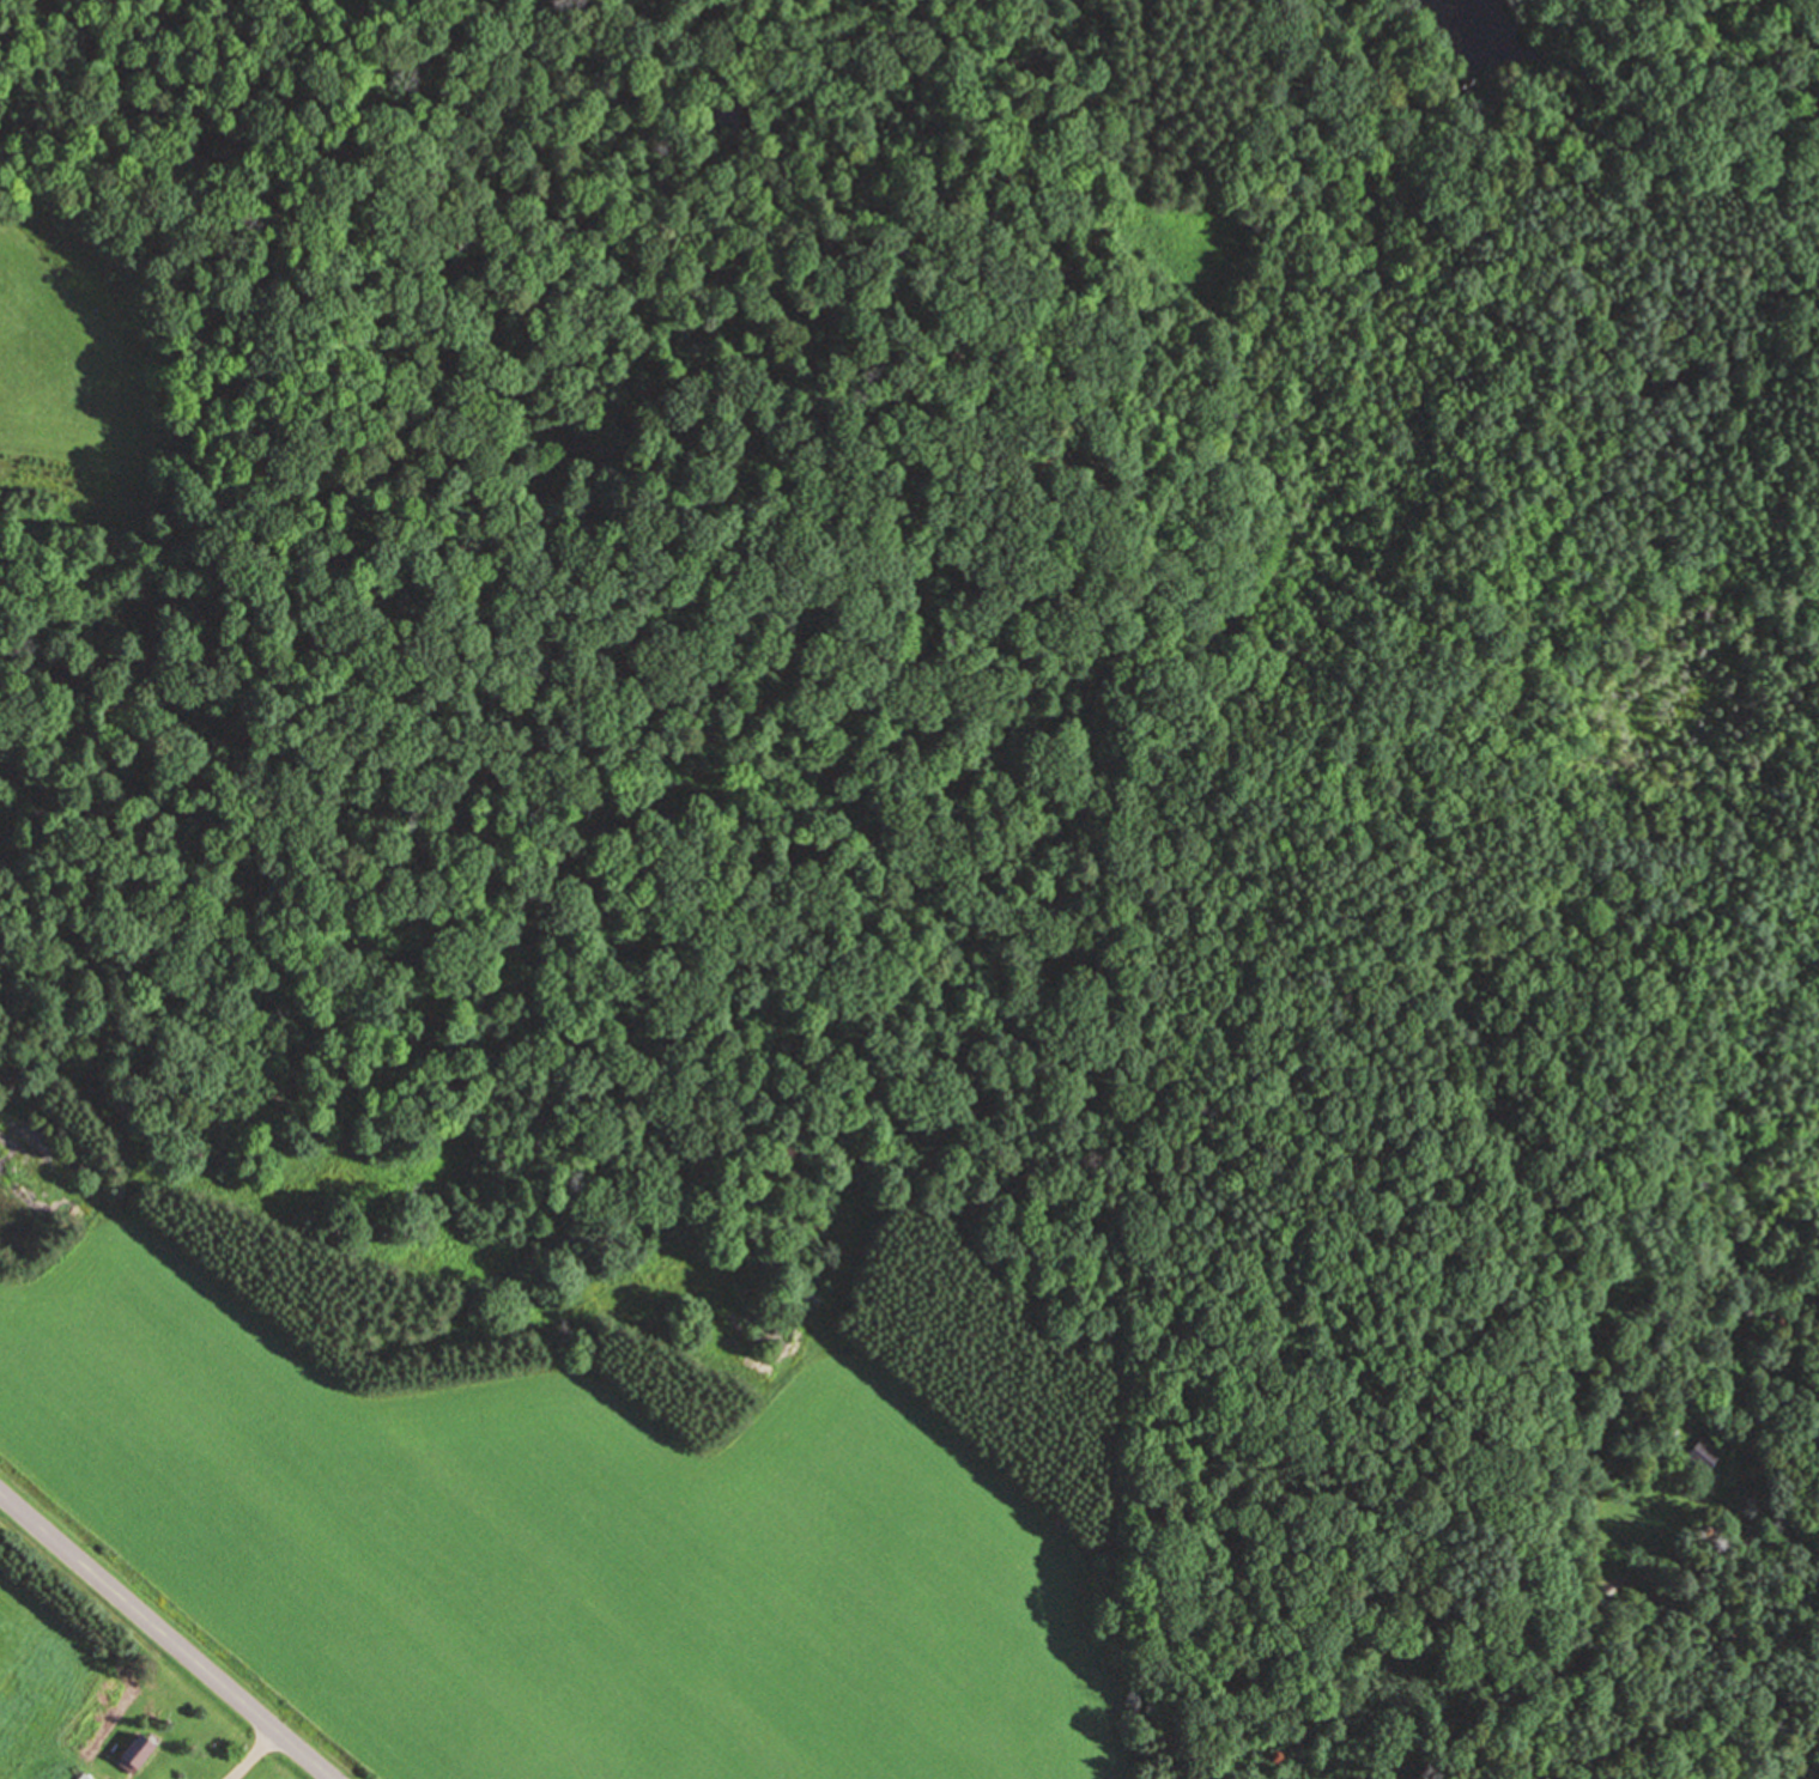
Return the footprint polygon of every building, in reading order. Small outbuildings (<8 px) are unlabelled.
[(137,1776),(164,1746),(147,1730),(120,1761),(137,1776)]
